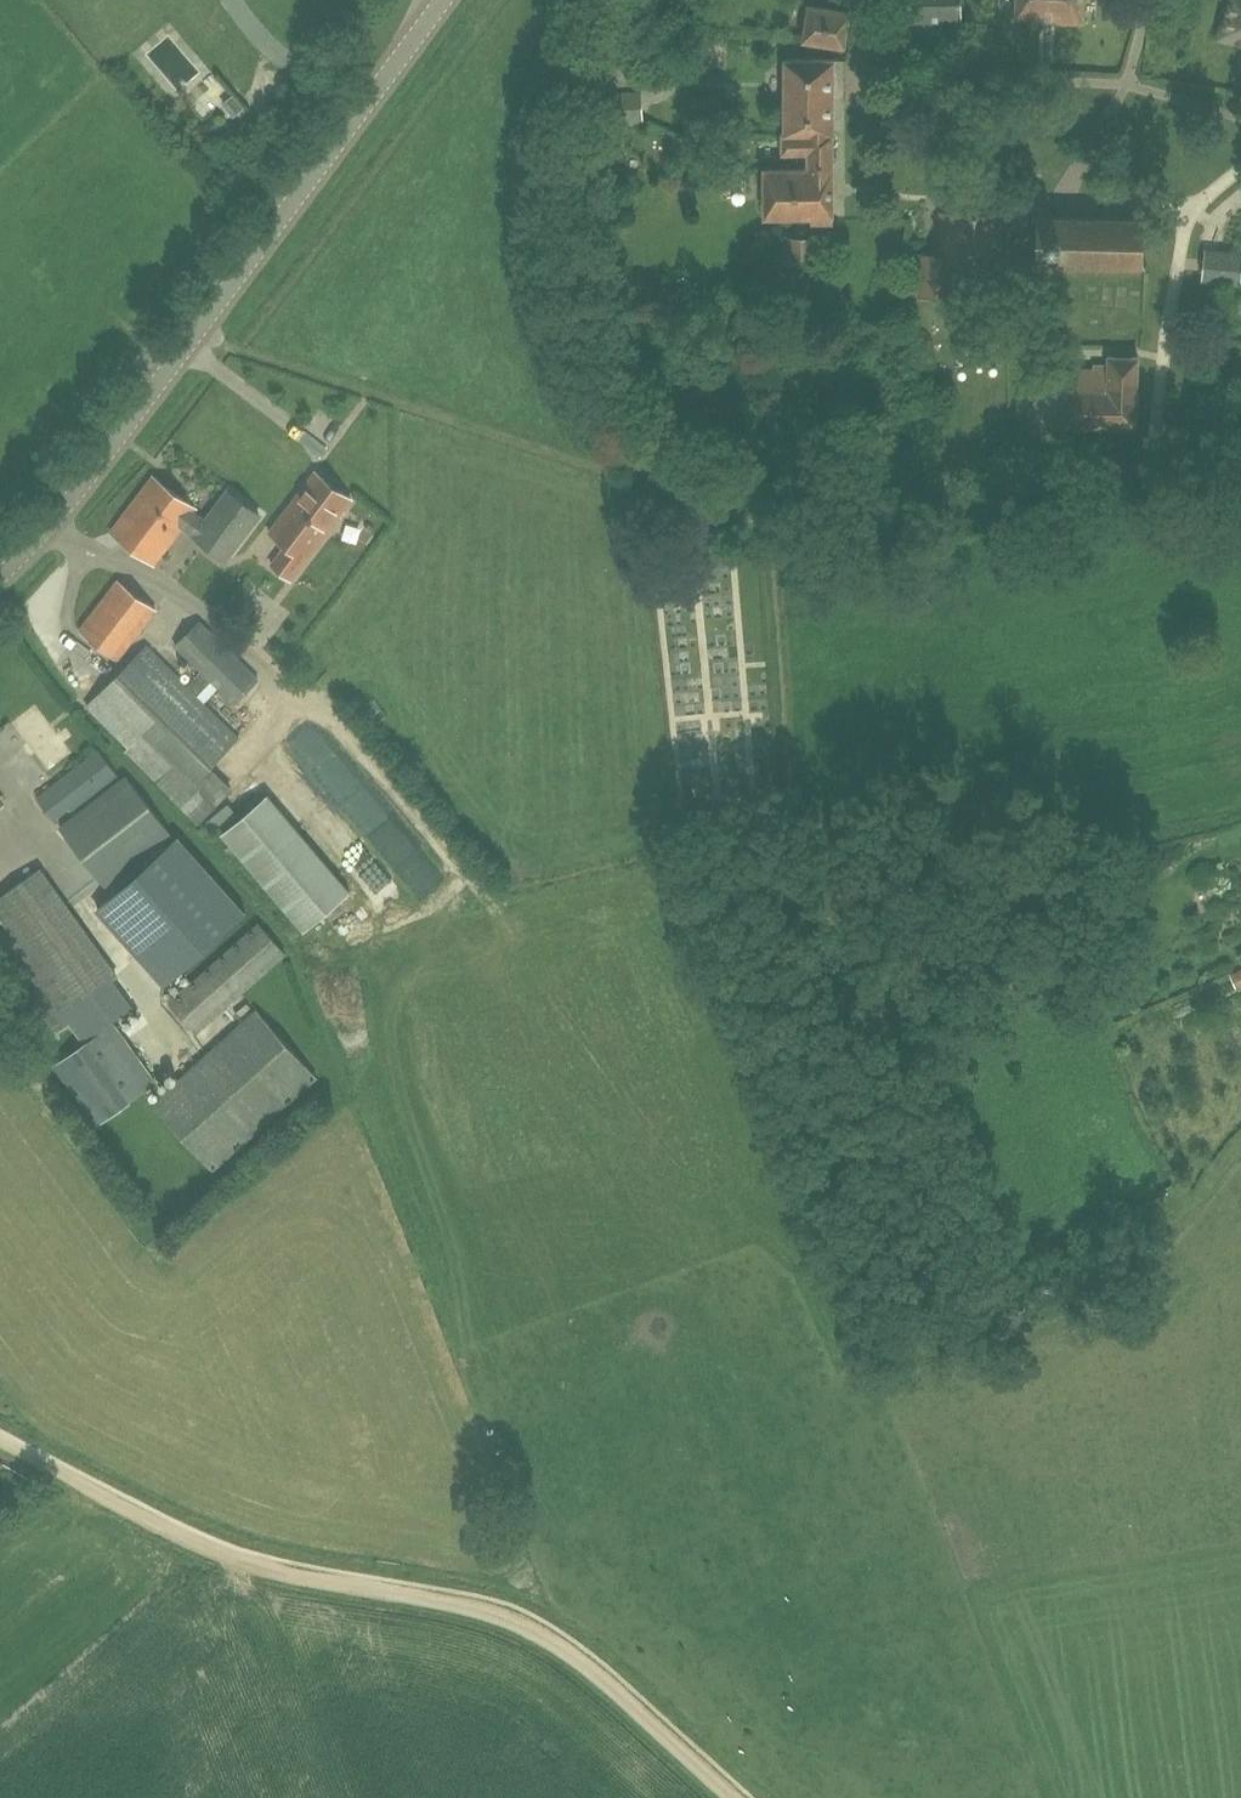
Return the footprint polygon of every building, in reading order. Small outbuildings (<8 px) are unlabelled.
[(961,19),(960,0),(911,0),(911,19),(961,19)] [(1015,18),(1056,20),(1056,14),(1053,13),(1053,0),(1017,0),(1015,18)] [(1056,20),(1082,22),(1083,0),(1053,0),(1053,13),(1056,14),(1056,20)] [(1225,16),(1220,36),(1238,40),(1237,42),(1240,43),(1240,0),(1228,0),(1225,16)] [(843,46),(848,13),(809,6),(803,40),(843,46)] [(809,164),(834,164),(834,58),(785,58),(785,137),(784,137),(784,150),(809,150),(809,164)] [(595,126),(645,123),(643,92),(593,94),(595,126)] [(833,220),(834,164),(809,164),(809,169),(765,168),(765,215),(811,215),(811,220),(833,220)] [(941,254),(919,254),(919,296),(954,296),(954,267),(1008,267),(1007,212),(941,212),(941,254)] [(1144,221),(1148,216),(1146,214),(1141,218),(1118,218),(1118,214),(1114,214),(1114,218),(1093,217),(1093,213),(1088,213),(1088,217),(1068,217),(1068,213),(1063,213),(1063,217),(1043,216),(1043,212),(1038,212),(1038,216),(1032,216),(1032,220),(1036,220),(1035,257),(1031,257),(1031,261),(1038,261),(1038,266),(1040,266),(1041,261),(1063,261),(1063,266),(1066,266),(1066,261),(1088,261),(1088,266),(1091,266),(1091,262),(1112,262),(1112,267),(1115,267),(1115,262),(1140,262),(1144,267),(1147,266),(1143,261),(1144,221)] [(818,238),(782,238),(782,276),(818,276),(818,238)] [(1240,273),(1240,255),(1206,252),(1204,279),(1240,282),(1240,273)] [(1137,428),(1138,357),(1108,356),(1108,370),(1070,369),(1069,389),(1063,389),(1062,425),(1137,428)] [(315,472),(269,533),(286,545),(272,564),(291,579),(351,499),(315,472)] [(183,527),(194,512),(196,509),(153,476),(111,532),(155,565),(183,527)] [(259,515),(233,495),(228,491),(205,521),(194,512),(183,527),(226,559),(259,515)] [(114,659),(154,612),(117,581),(78,629),(114,659)] [(259,679),(233,653),(199,620),(173,647),(199,672),(188,685),(146,644),(85,705),(127,748),(124,751),(194,823),(213,808),(233,790),(210,766),(239,735),(204,701),(216,689),(233,705),(259,679)] [(55,822),(116,775),(96,749),(35,795),(55,822)] [(59,827),(68,838),(107,887),(173,834),(126,774),(59,827)] [(219,834),(233,850),(301,931),(346,892),(264,796),(219,834)] [(37,840),(53,837),(50,818),(33,821),(37,840)] [(423,887),(444,869),(411,830),(390,848),(423,887)] [(165,984),(245,912),(178,837),(98,909),(165,984)] [(114,1019),(137,1003),(40,867),(0,896),(0,917),(5,924),(0,928),(0,957),(55,1033),(68,1024),(82,1043),(54,1064),(99,1124),(158,1081),(114,1019)] [(197,1032),(233,1000),(287,953),(259,921),(169,1001),(197,1032)] [(214,1170),(233,1153),(318,1077),(257,1009),(153,1102),(214,1170)]
